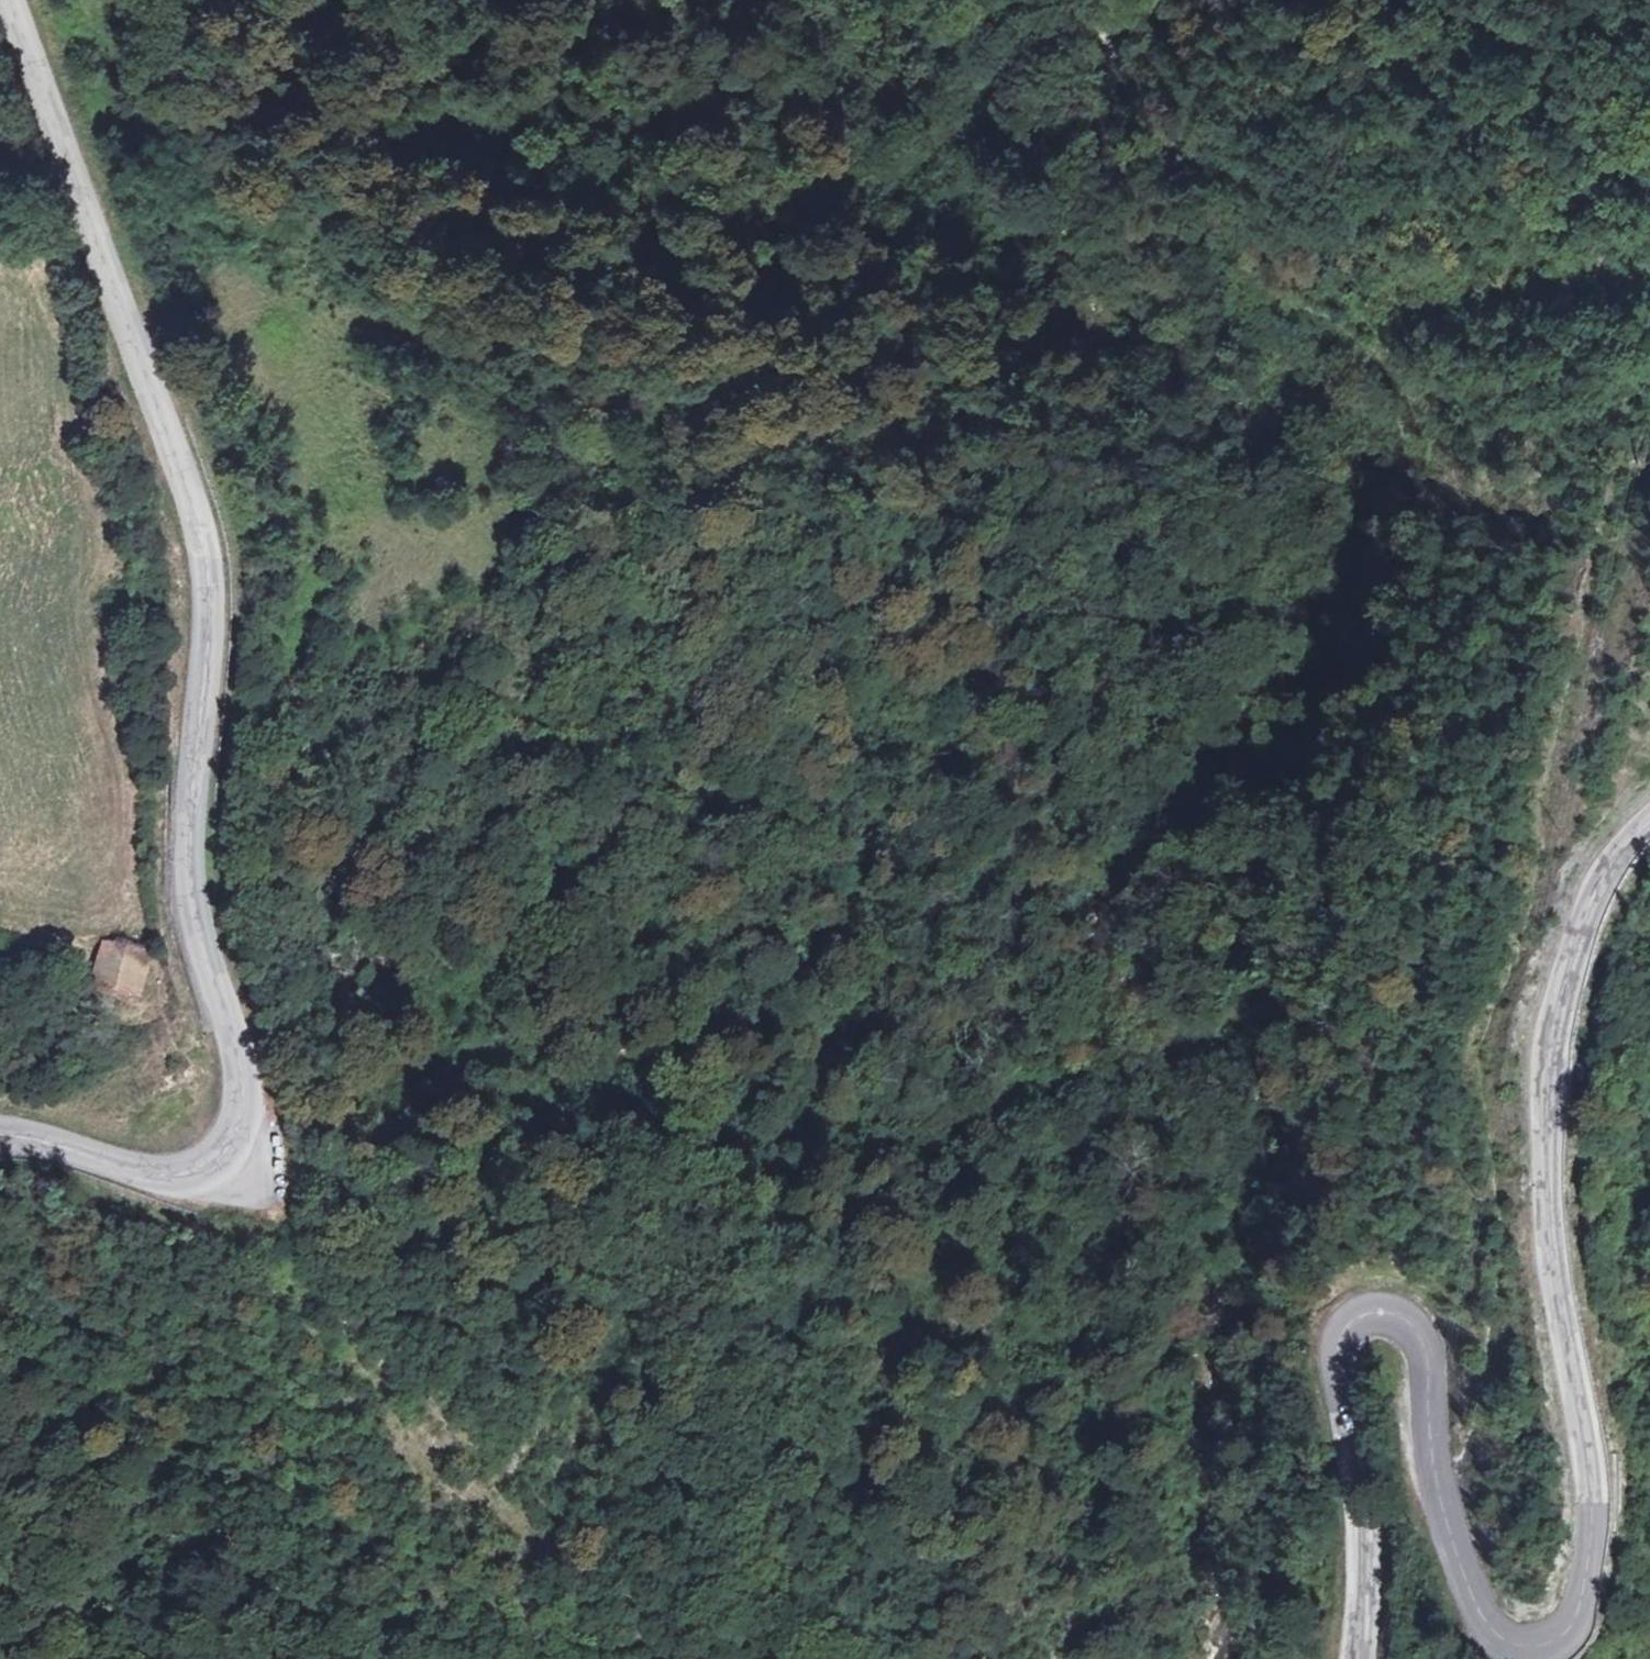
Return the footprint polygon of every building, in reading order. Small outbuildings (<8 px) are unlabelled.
[(142,954),(111,946),(107,957),(95,994),(126,1003),(142,954)]
